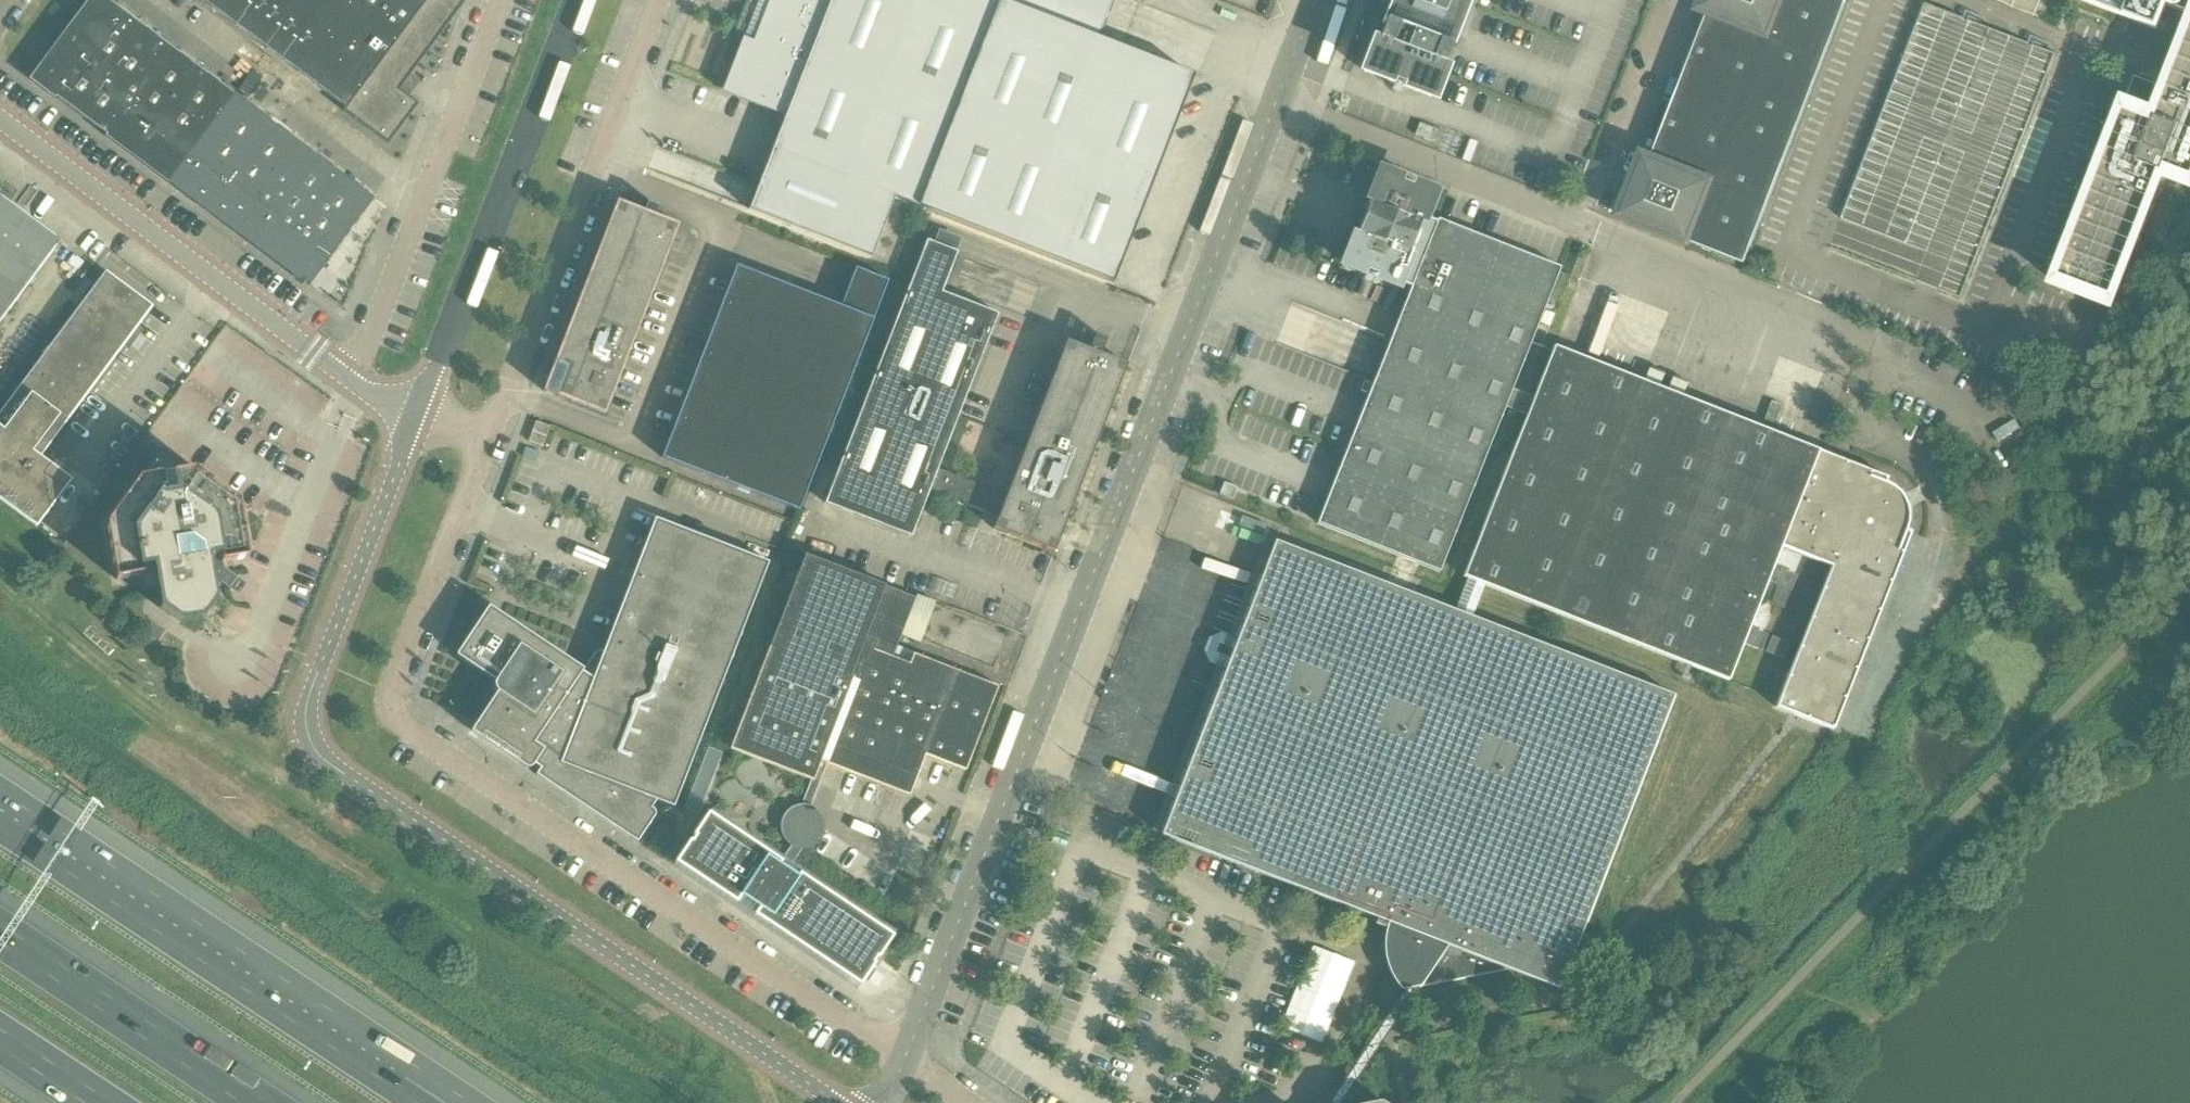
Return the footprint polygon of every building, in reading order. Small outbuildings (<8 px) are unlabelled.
[(64,36),(132,87),(165,43),(107,0),(91,0),(64,36)] [(345,108),(343,111),(388,145),(417,105),(398,91),(463,4),(458,0),(201,0),(345,108)] [(768,1),(765,6),(764,6),(763,6),(762,6),(761,7),(760,8),(760,9),(759,10),(759,12),(760,13),(761,14),(762,14),(762,15),(752,42),(741,38),(724,82),(788,107),(748,210),(871,258),(894,199),(1113,284),(1193,76),(1096,38),(1111,0),(766,0),(768,1)] [(1382,23),(1383,23),(1382,26),(1380,29),(1380,32),(1380,33),(1378,34),(1378,38),(1377,38),(1376,41),(1375,40),(1363,71),(1430,97),(1442,66),(1441,66),(1442,63),(1441,63),(1444,59),(1443,57),(1444,57),(1444,56),(1446,55),(1446,50),(1447,50),(1448,48),(1449,49),(1468,0),(1390,0),(1382,23)] [(1682,78),(1799,122),(1847,0),(1704,0),(1700,10),(1708,13),(1682,78)] [(2155,29),(2156,29),(2157,29),(2157,28),(2160,21),(2186,31),(2169,75),(2153,117),(2140,112),(2140,111),(2139,110),(2139,109),(2138,108),(2137,108),(2135,107),(2134,107),(2133,108),(2132,109),(2131,109),(2122,106),(2060,267),(2054,281),(2054,282),(2054,283),(2055,283),(2079,292),(2080,292),(2085,293),(2085,294),(2085,295),(2086,295),(2109,304),(2110,304),(2111,304),(2111,303),(2162,172),(2166,174),(2166,175),(2167,176),(2189,185),(2189,0),(2080,0),(2155,29)] [(50,93),(99,130),(132,87),(64,36),(32,80),(50,93)] [(99,130),(169,182),(234,95),(165,43),(132,87),(99,130)] [(1799,122),(1682,78),(1651,160),(1643,157),(1620,217),(1638,224),(1641,226),(1642,225),(1664,234),(1663,234),(1667,236),(1667,235),(1682,241),(1685,243),(1686,241),(1687,242),(1744,264),(1799,122)] [(169,182),(238,234),(303,147),(234,95),(169,182)] [(1414,135),(1432,142),(1437,130),(1419,123),(1414,135)] [(303,147),(238,234),(309,286),(374,199),(303,147)] [(1410,287),(1364,402),(1316,524),(1439,572),(1560,268),(1437,219),(1436,222),(1421,216),(1430,195),(1379,175),(1364,214),(1359,212),(1354,223),(1359,225),(1344,264),(1394,284),(1395,281),(1410,287)] [(60,241),(0,196),(0,322),(60,241)] [(543,392),(604,415),(678,226),(655,217),(658,209),(659,208),(646,203),(646,204),(643,212),(616,202),(543,392)] [(1065,524),(1127,364),(1100,354),(1105,340),(1093,335),(1088,349),(1065,341),(1007,490),(1008,491),(1006,495),(937,469),(997,314),(941,293),(957,253),(926,241),(824,503),(911,537),(929,489),(998,516),(996,521),(995,520),(992,529),(1007,535),(1007,534),(1053,552),(1055,549),(1054,549),(1060,534),(1061,534),(1063,534),(1064,534),(1065,533),(1066,532),(1066,531),(1066,530),(1066,529),(1066,528),(1065,527),(1064,526),(1063,526),(1064,523),(1065,524)] [(661,458),(798,511),(887,281),(855,268),(840,307),(735,267),(661,458)] [(105,271),(16,391),(64,426),(152,307),(105,271)] [(1727,681),(1780,546),(1816,450),(1552,347),(1462,577),(1727,681)] [(16,391),(0,413),(0,500),(36,527),(71,480),(41,457),(64,426),(16,391)] [(536,421),(531,434),(528,442),(541,447),(549,427),(536,421)] [(153,568),(158,598),(160,610),(179,624),(202,620),(216,600),(212,576),(213,576),(214,577),(216,577),(217,577),(219,576),(220,576),(221,575),(222,573),(222,572),(223,570),(223,569),(222,567),(221,566),(220,565),(222,563),(248,558),(239,503),(162,448),(107,525),(116,580),(143,576),(142,569),(153,568)] [(1816,450),(1780,546),(1830,566),(1775,707),(1832,730),(1910,532),(1904,530),(1906,522),(1907,514),(1905,506),(1902,499),(1897,492),(1891,487),(1884,483),(1886,478),(1816,450)] [(1219,494),(1233,500),(1237,488),(1223,482),(1219,494)] [(494,689),(496,692),(471,731),(525,768),(527,769),(528,769),(530,768),(531,768),(532,767),(534,764),(540,768),(535,775),(636,842),(637,842),(638,841),(654,817),(654,816),(655,814),(655,813),(654,811),(654,810),(653,809),(652,808),(651,808),(656,801),(673,807),(768,563),(654,519),(603,652),(600,651),(597,651),(594,653),(583,669),(489,607),(488,607),(456,654),(456,655),(456,656),(494,682),(493,685),(494,689)] [(1673,696),(1386,584),(1274,541),(1237,639),(1220,633),(1208,638),(1203,650),(1208,663),(1225,670),(1160,835),(1387,923),(1385,927),(1384,932),(1383,937),(1383,942),(1383,946),(1383,951),(1384,956),(1385,961),(1386,965),(1388,970),(1389,974),(1392,979),(1394,983),(1397,987),(1400,991),(1507,969),(1559,990),(1572,957),(1673,696)] [(997,687),(961,673),(913,654),(909,664),(892,657),(915,598),(804,555),(729,749),(810,780),(800,807),(799,807),(797,807),(794,808),(792,809),(790,811),(788,813),(786,815),(785,817),(783,819),(783,822),(782,824),(782,829),(782,831),(782,834),(783,836),(784,838),(785,840),(787,841),(789,843),(791,844),(780,861),(707,812),(692,835),(694,836),(690,841),(689,840),(674,862),(735,903),(740,897),(757,908),(753,915),(859,986),(874,963),(873,962),(876,958),(877,959),(892,936),(798,873),(796,877),(787,871),(808,839),(818,835),(808,813),(809,809),(810,809),(827,764),(909,795),(925,755),(965,770),(975,744),(997,687)] [(687,832),(691,825),(696,819),(682,810),(677,825),(687,832)]
